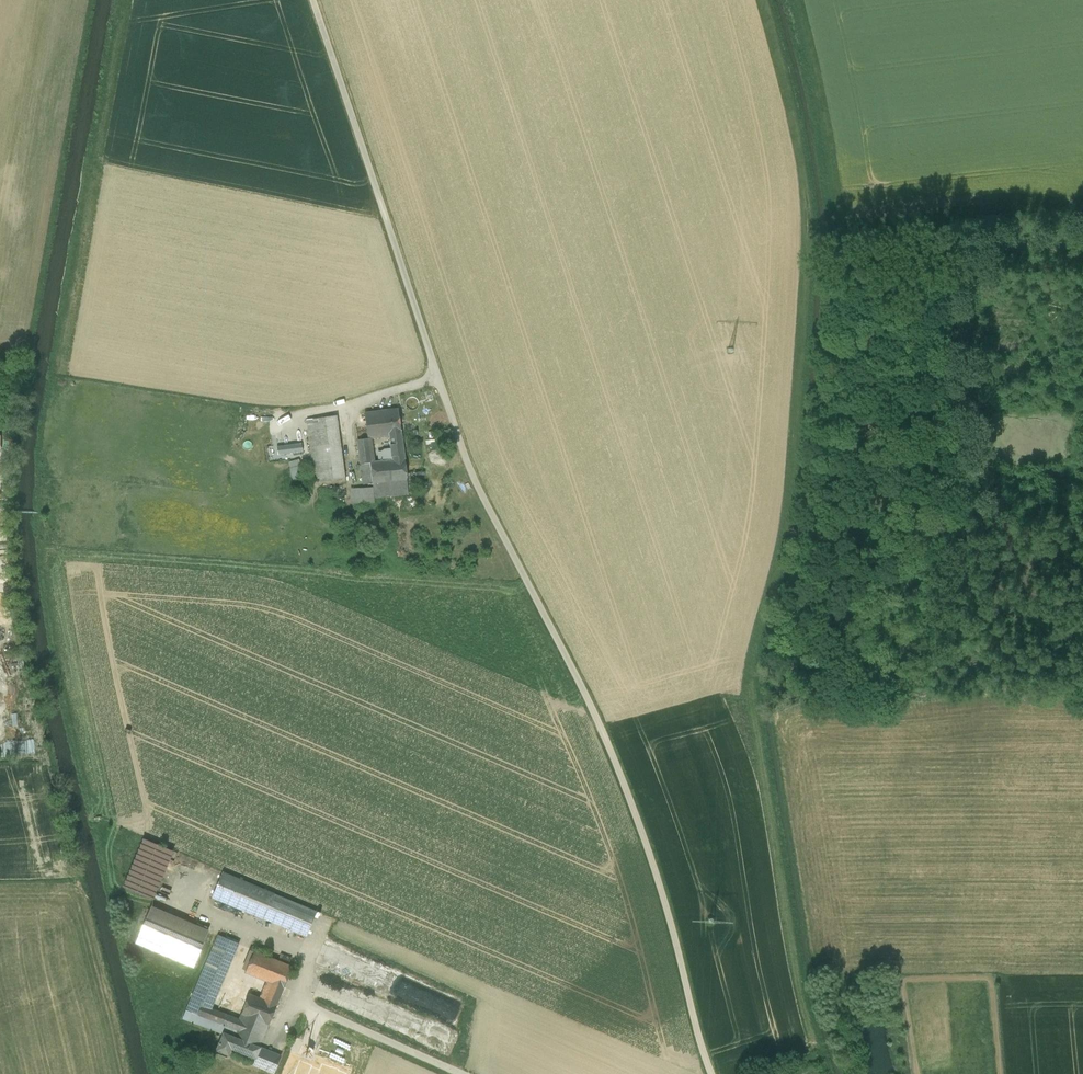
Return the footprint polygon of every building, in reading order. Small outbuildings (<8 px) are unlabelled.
[(417,493),(405,404),(362,410),(374,500),(417,493)] [(354,478),(344,413),(309,418),(319,483),(354,478)] [(297,458),(286,461),(290,478),(301,476),(297,458)] [(10,728),(0,728),(0,740),(15,740),(15,723),(10,723),(10,728)] [(172,852),(143,840),(124,886),(153,899),(172,852)] [(224,874),(214,897),(306,936),(315,912),(224,874)] [(208,932),(152,908),(136,943),(193,967),(208,932)] [(190,1000),(211,1009),(238,944),(218,936),(190,1000)] [(293,967),(254,951),(245,972),(272,983),(284,988),(293,967)] [(273,1015),(284,988),(272,983),(264,1000),(250,994),(245,1005),(273,1015)] [(237,1031),(263,1038),(273,1015),(245,1005),(239,1019),(211,1009),(190,1000),(183,1019),(224,1034),(224,1033),(234,1037),(237,1031)] [(259,1048),(263,1038),(237,1031),(234,1037),(230,1047),(231,1048),(255,1057),(259,1048)] [(227,1058),(231,1048),(230,1047),(234,1037),(224,1033),(224,1034),(216,1053),(227,1058)] [(280,1057),(259,1048),(255,1057),(253,1063),(273,1071),(280,1057)]
